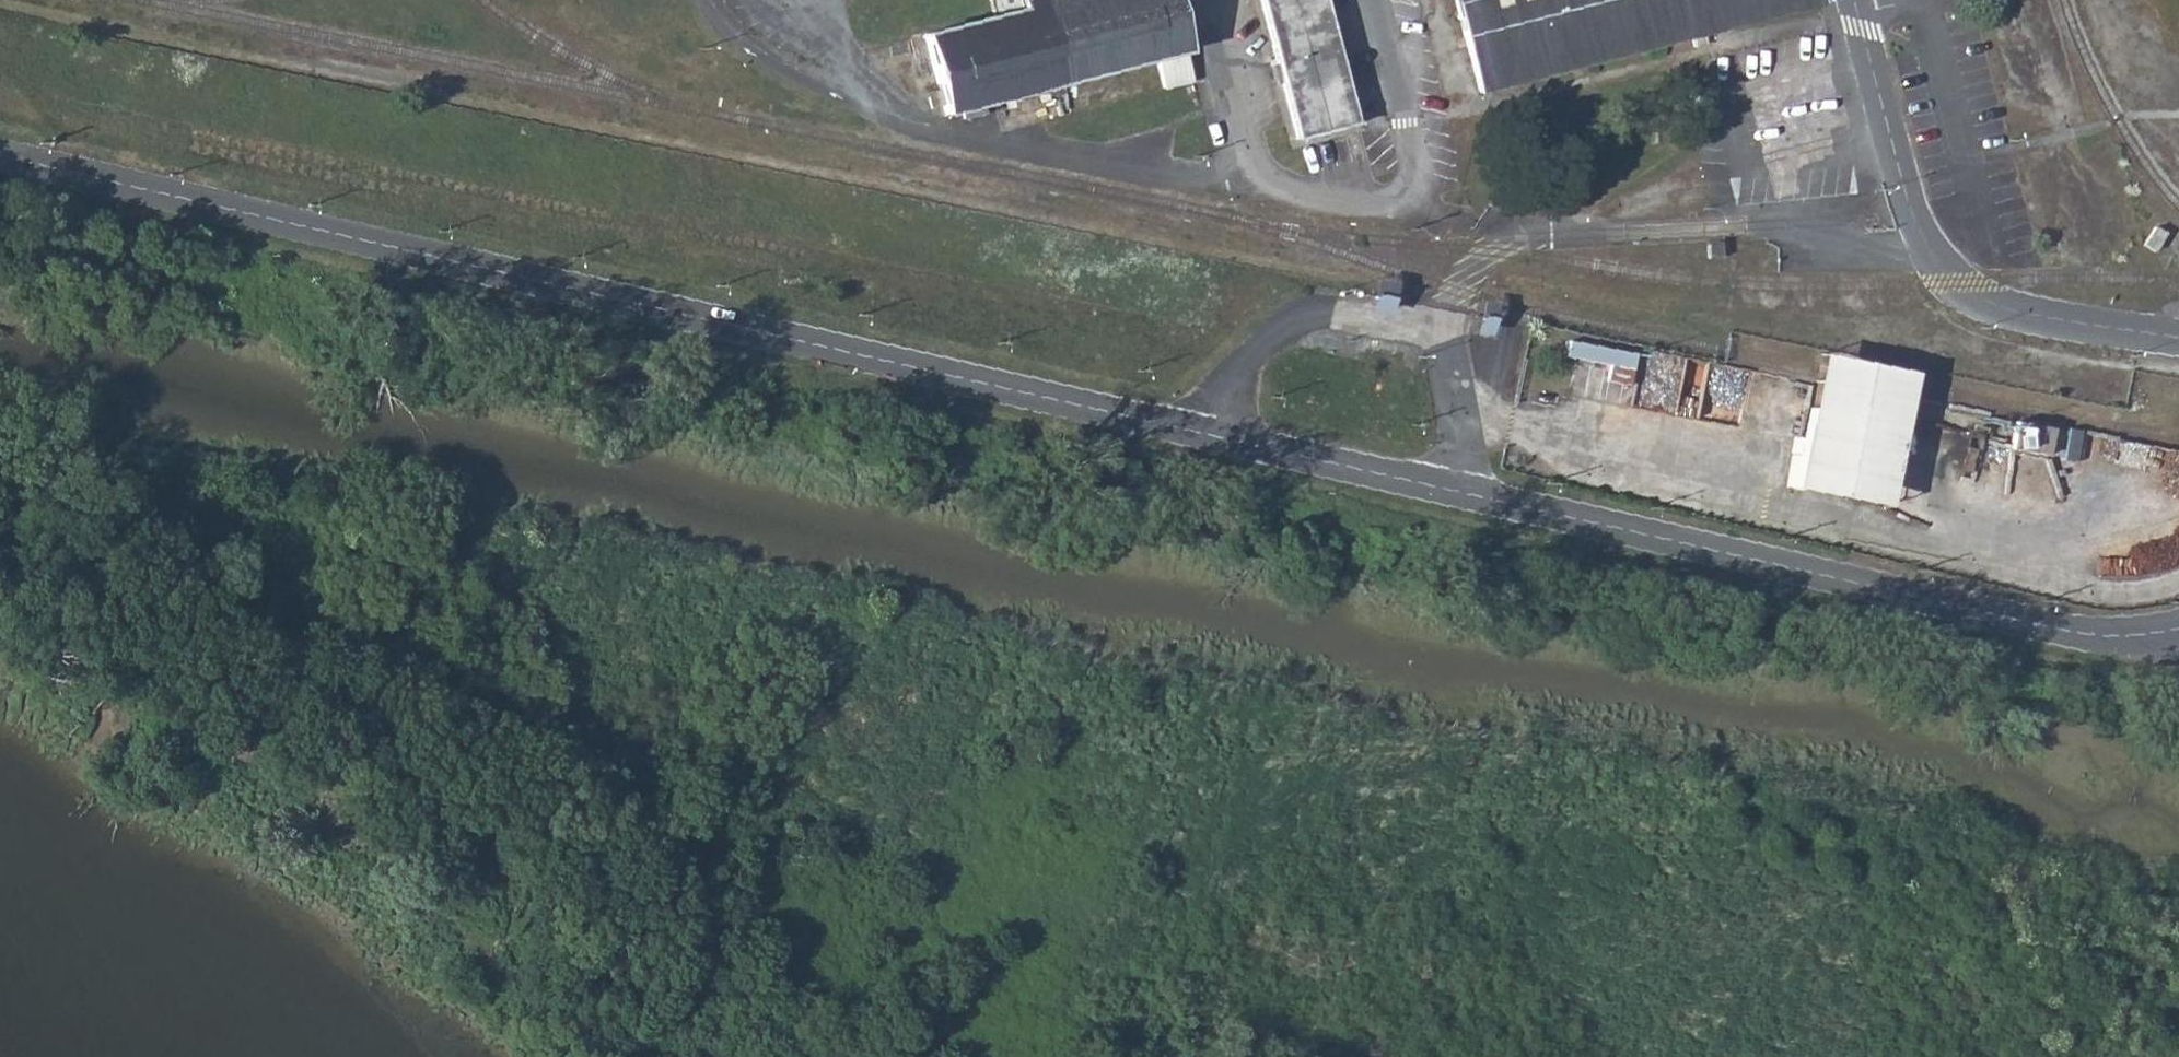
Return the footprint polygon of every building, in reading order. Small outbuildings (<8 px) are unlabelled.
[(994,15),(922,35),(945,114),(1155,59),(1184,52),(1170,0),(990,0),(994,15)] [(1288,137),(1355,120),(1321,0),(1251,0),(1288,137)] [(1477,98),(1824,8),(1822,0),(1451,0),(1477,98)] [(1184,52),(1155,59),(1165,89),(1192,81),(1184,52)] [(1908,376),(1816,358),(1789,493),(1880,511),(1908,376)]
